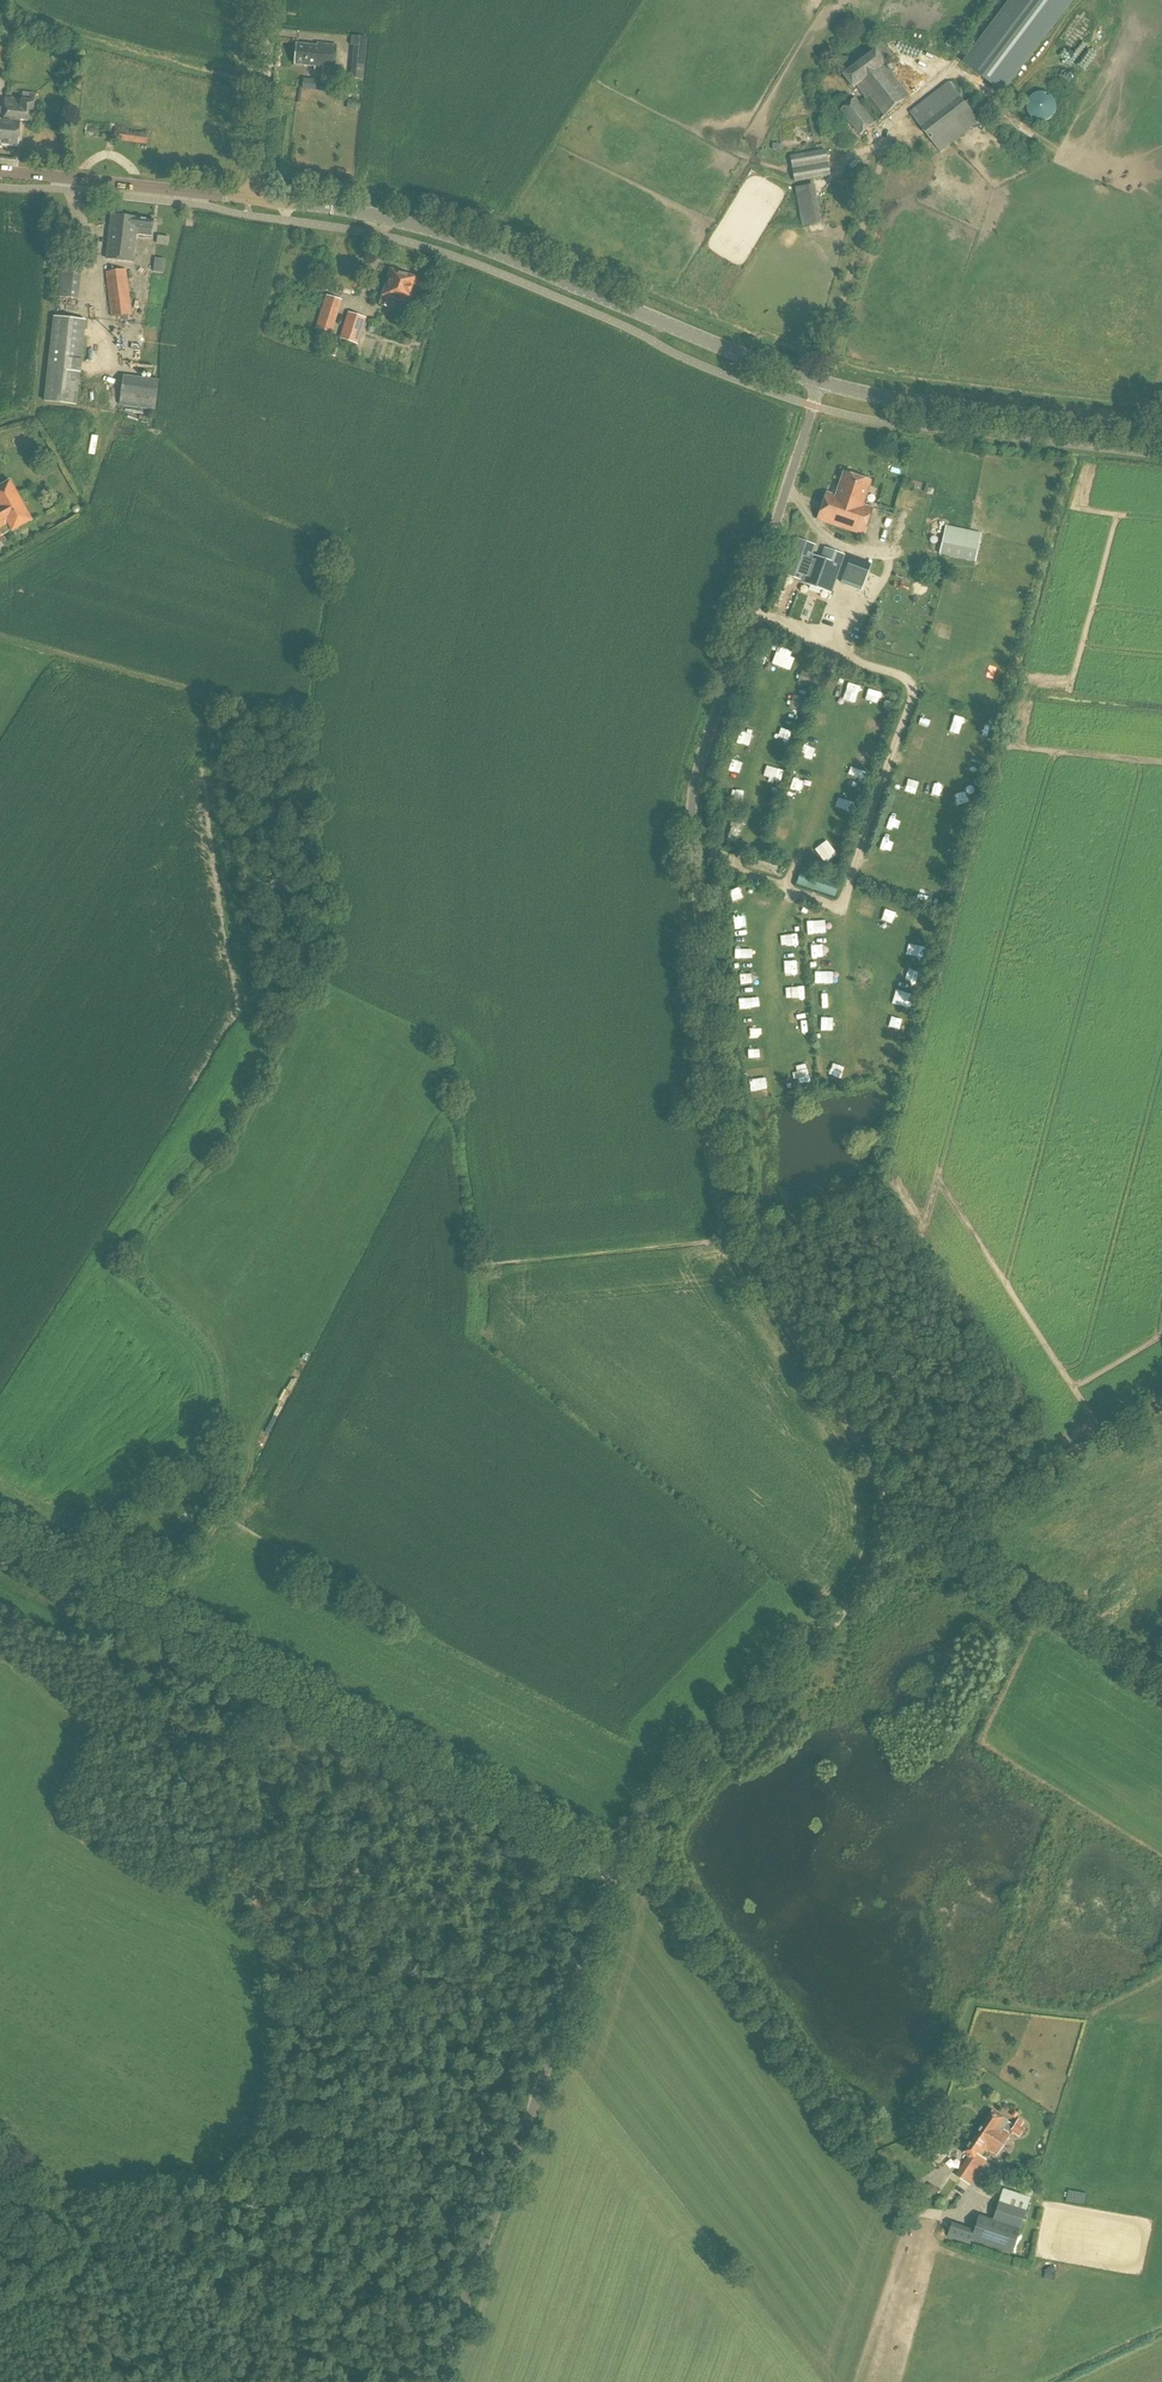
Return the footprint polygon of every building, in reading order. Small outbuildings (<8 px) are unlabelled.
[(967,65),(1007,93),(1073,0),(1013,0),(967,65)] [(363,79),(366,37),(357,36),(353,78),(363,79)] [(887,63),(895,57),(882,41),(875,47),(877,50),(844,74),(854,87),(856,85),(866,99),(869,96),(884,116),(910,95),(885,64),(887,63)] [(334,78),(337,45),(317,44),(317,46),(296,44),(294,65),(319,67),(319,69),(322,70),(321,77),(334,78)] [(339,92),(340,86),(327,85),(327,82),(315,81),(315,90),(339,92)] [(940,152),(980,121),(949,81),(909,112),(940,152)] [(1041,121),(1043,121),(1045,120),(1046,120),(1049,119),(1050,118),(1051,118),(1052,117),(1053,116),(1053,115),(1054,114),(1055,113),(1055,111),(1055,110),(1056,109),(1056,108),(1056,106),(1056,105),(1056,104),(1055,103),(1055,101),(1055,100),(1054,99),(1053,98),(1053,97),(1052,96),(1051,95),(1050,94),(1049,94),(1048,93),(1046,93),(1045,92),(1044,92),(1043,92),(1040,92),(1038,92),(1036,93),(1035,93),(1033,94),(1032,95),(1031,96),(1030,97),(1029,98),(1029,99),(1028,100),(1028,101),(1027,103),(1027,104),(1027,105),(1027,106),(1027,108),(1027,109),(1027,110),(1028,111),(1028,113),(1029,114),(1029,115),(1030,116),(1031,117),(1032,118),(1034,119),(1035,120),(1036,120),(1038,120),(1039,121),(1041,121)] [(35,94),(22,93),(22,99),(5,97),(4,106),(0,106),(0,147),(1,147),(1,144),(17,146),(20,120),(28,121),(29,108),(33,108),(35,94)] [(859,135),(876,122),(856,97),(840,110),(859,135)] [(146,144),(148,132),(86,124),(85,136),(146,144)] [(794,183),(830,176),(825,149),(789,156),(794,183)] [(802,226),(821,223),(814,184),(795,187),(802,226)] [(107,253),(106,259),(132,262),(133,256),(136,235),(151,237),(151,235),(152,230),(154,220),(111,215),(107,253)] [(168,246),(169,237),(157,235),(156,244),(168,246)] [(78,299),(82,261),(60,259),(56,297),(78,299)] [(111,317),(131,314),(126,270),(106,272),(111,317)] [(383,295),(380,304),(388,307),(403,312),(406,303),(414,278),(391,270),(383,295)] [(332,334),(342,300),(326,295),(315,328),(332,334)] [(358,345),(366,317),(348,311),(339,339),(340,339),(339,344),(355,349),(357,344),(358,345)] [(76,405),(86,320),(53,316),(43,401),(76,405)] [(120,405),(155,409),(159,382),(123,378),(120,405)] [(848,491),(853,476),(843,473),(835,495),(827,492),(818,520),(863,535),(872,508),(863,505),(847,499),(849,492),(848,491)] [(863,505),(871,482),(853,476),(848,491),(849,492),(847,499),(863,505)] [(1,536),(11,530),(12,532),(32,521),(10,481),(0,486),(0,537),(1,536)] [(975,562),(981,533),(945,525),(939,554),(975,562)] [(820,557),(811,554),(815,545),(797,539),(784,574),(800,580),(799,582),(831,594),(845,554),(824,547),(820,557)] [(861,591),(871,564),(850,556),(840,583),(861,591)] [(811,688),(815,675),(801,670),(797,684),(811,688)] [(879,697),(882,707),(893,704),(890,693),(879,697)] [(802,714),(807,700),(793,695),(788,709),(802,714)] [(835,897),(839,882),(800,870),(796,885),(835,897)] [(964,2162),(956,2174),(970,2183),(986,2159),(980,2155),(986,2147),(997,2155),(1009,2135),(1001,2130),(1003,2127),(1011,2133),(1012,2131),(1019,2136),(1024,2129),(1020,2126),(1023,2122),(1018,2119),(1014,2125),(991,2110),(963,2152),(968,2156),(964,2162)] [(931,2199),(938,2189),(929,2183),(922,2193),(931,2199)] [(1012,2252),(1025,2210),(1030,2196),(1003,2188),(998,2201),(992,2220),(979,2215),(973,2229),(949,2223),(947,2236),(946,2238),(970,2243),(971,2239),(1012,2252)]
